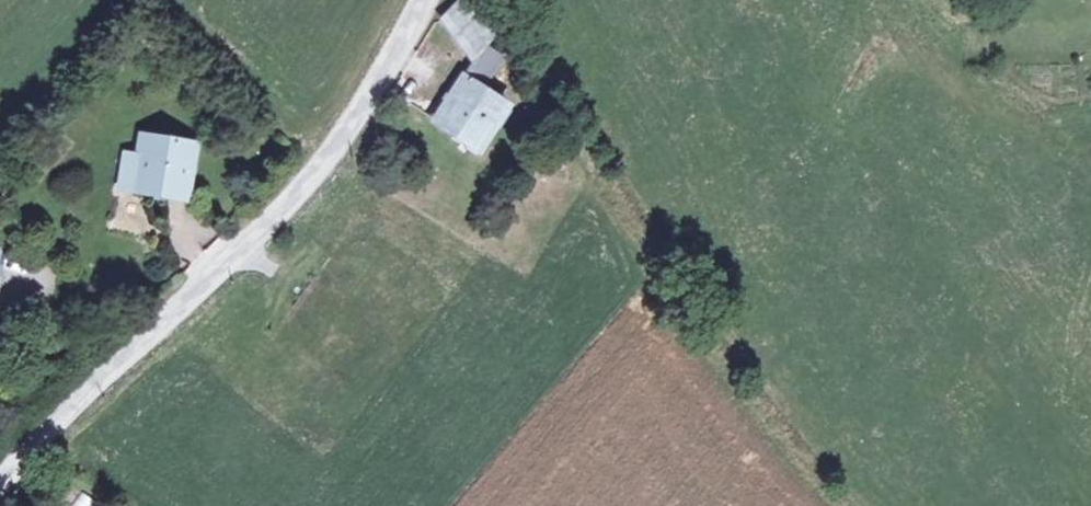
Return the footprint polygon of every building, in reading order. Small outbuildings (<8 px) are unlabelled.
[(485,87),(504,59),(487,47),(497,32),(453,2),(434,30),(473,56),(462,72),(485,87)] [(465,84),(440,125),(462,137),(457,144),(484,160),(510,113),(465,84)] [(126,137),(123,170),(192,179),(197,124),(143,118),(142,139),(126,137)]
